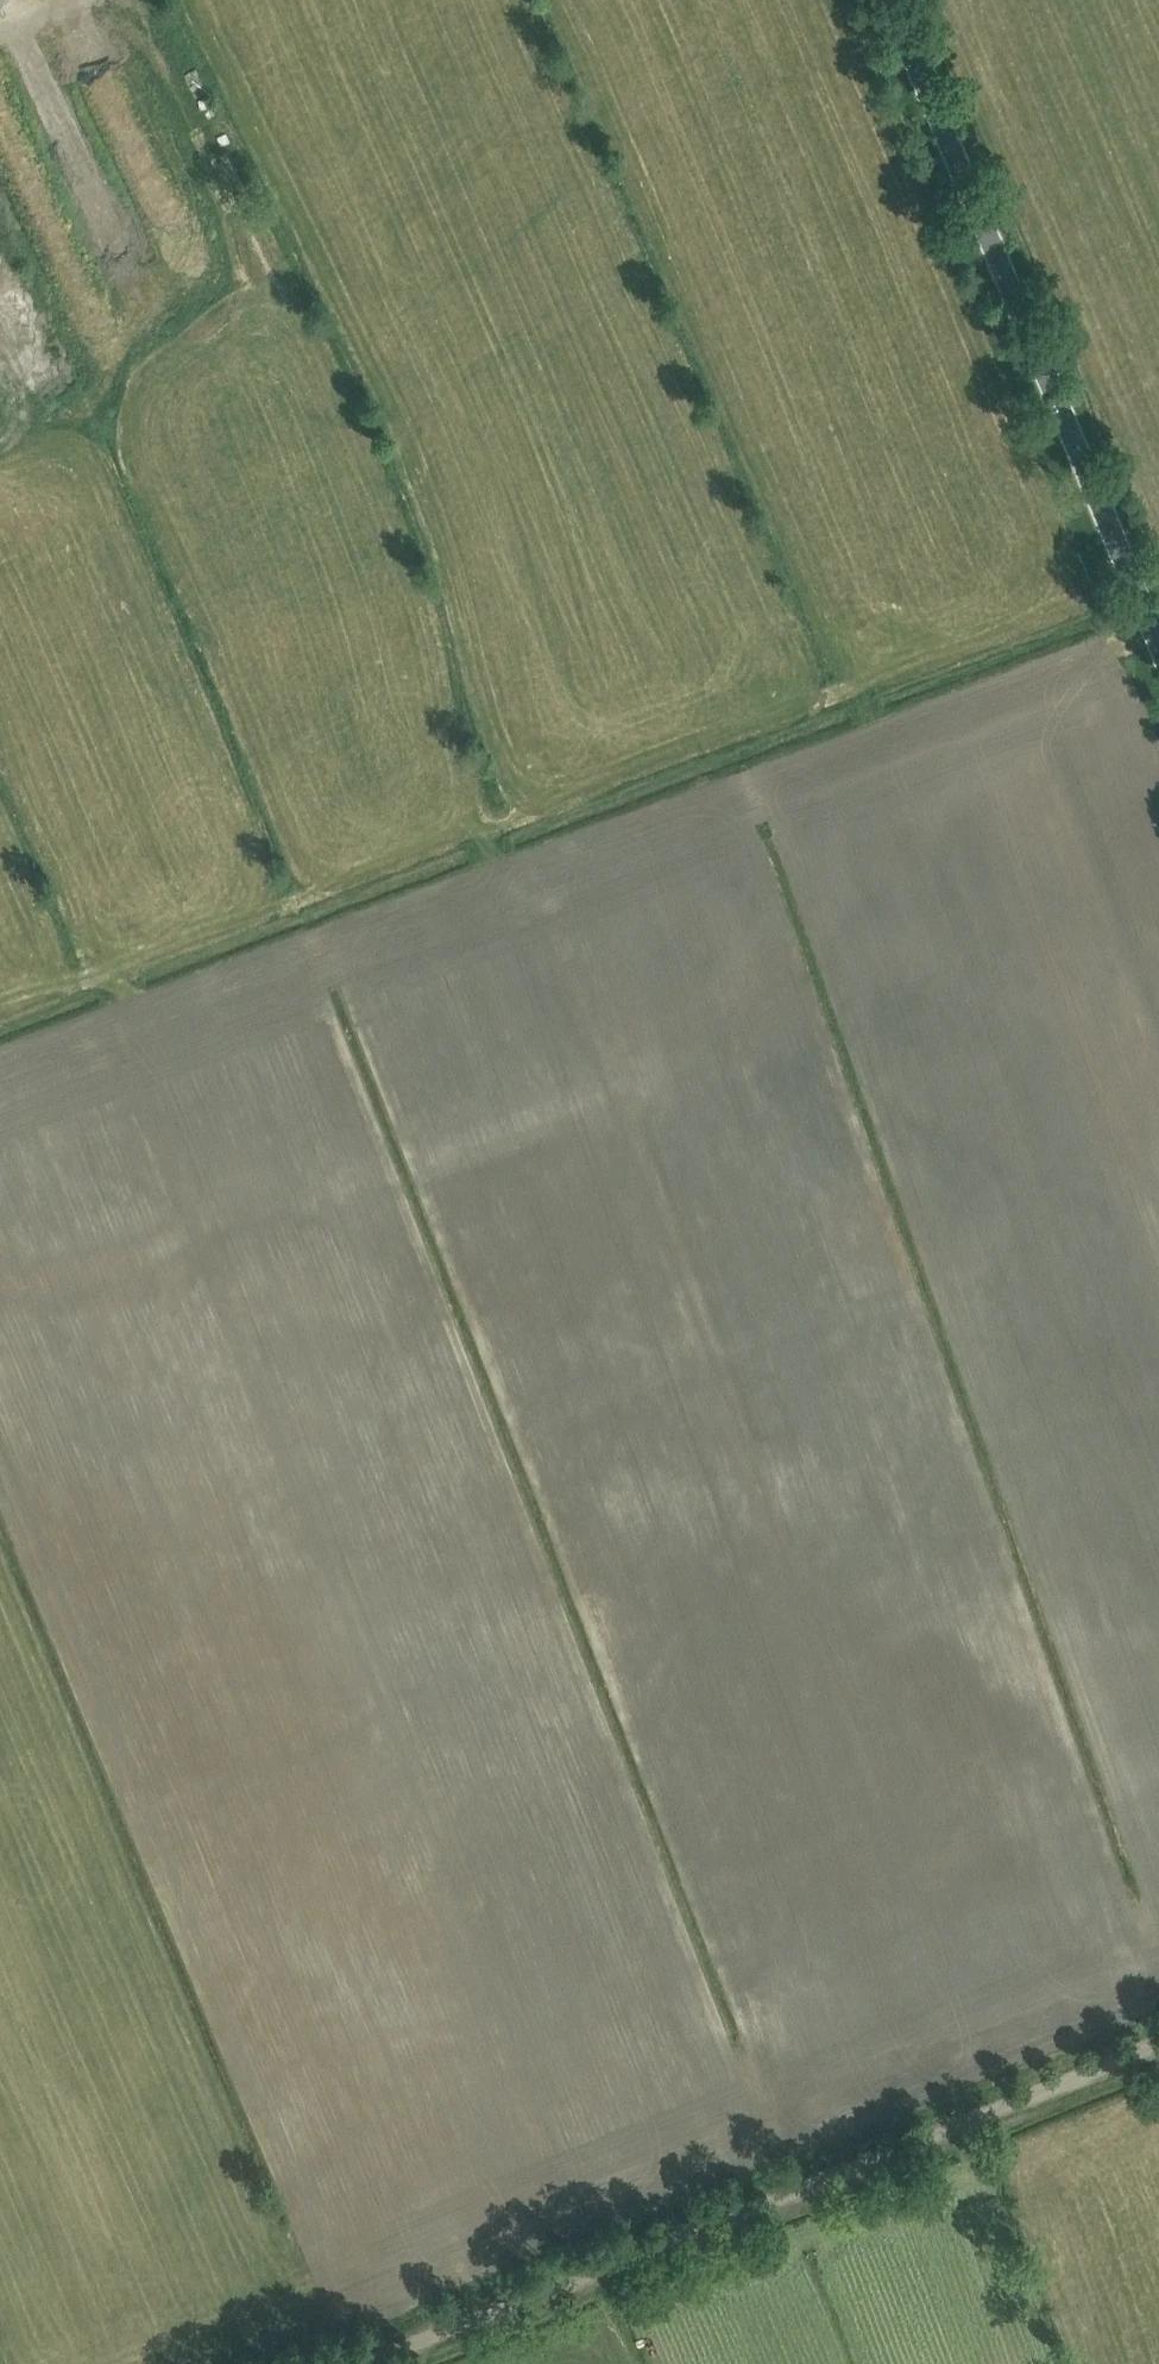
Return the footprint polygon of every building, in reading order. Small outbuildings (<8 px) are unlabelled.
[(31,221),(46,218),(43,202),(28,205),(31,221)]
